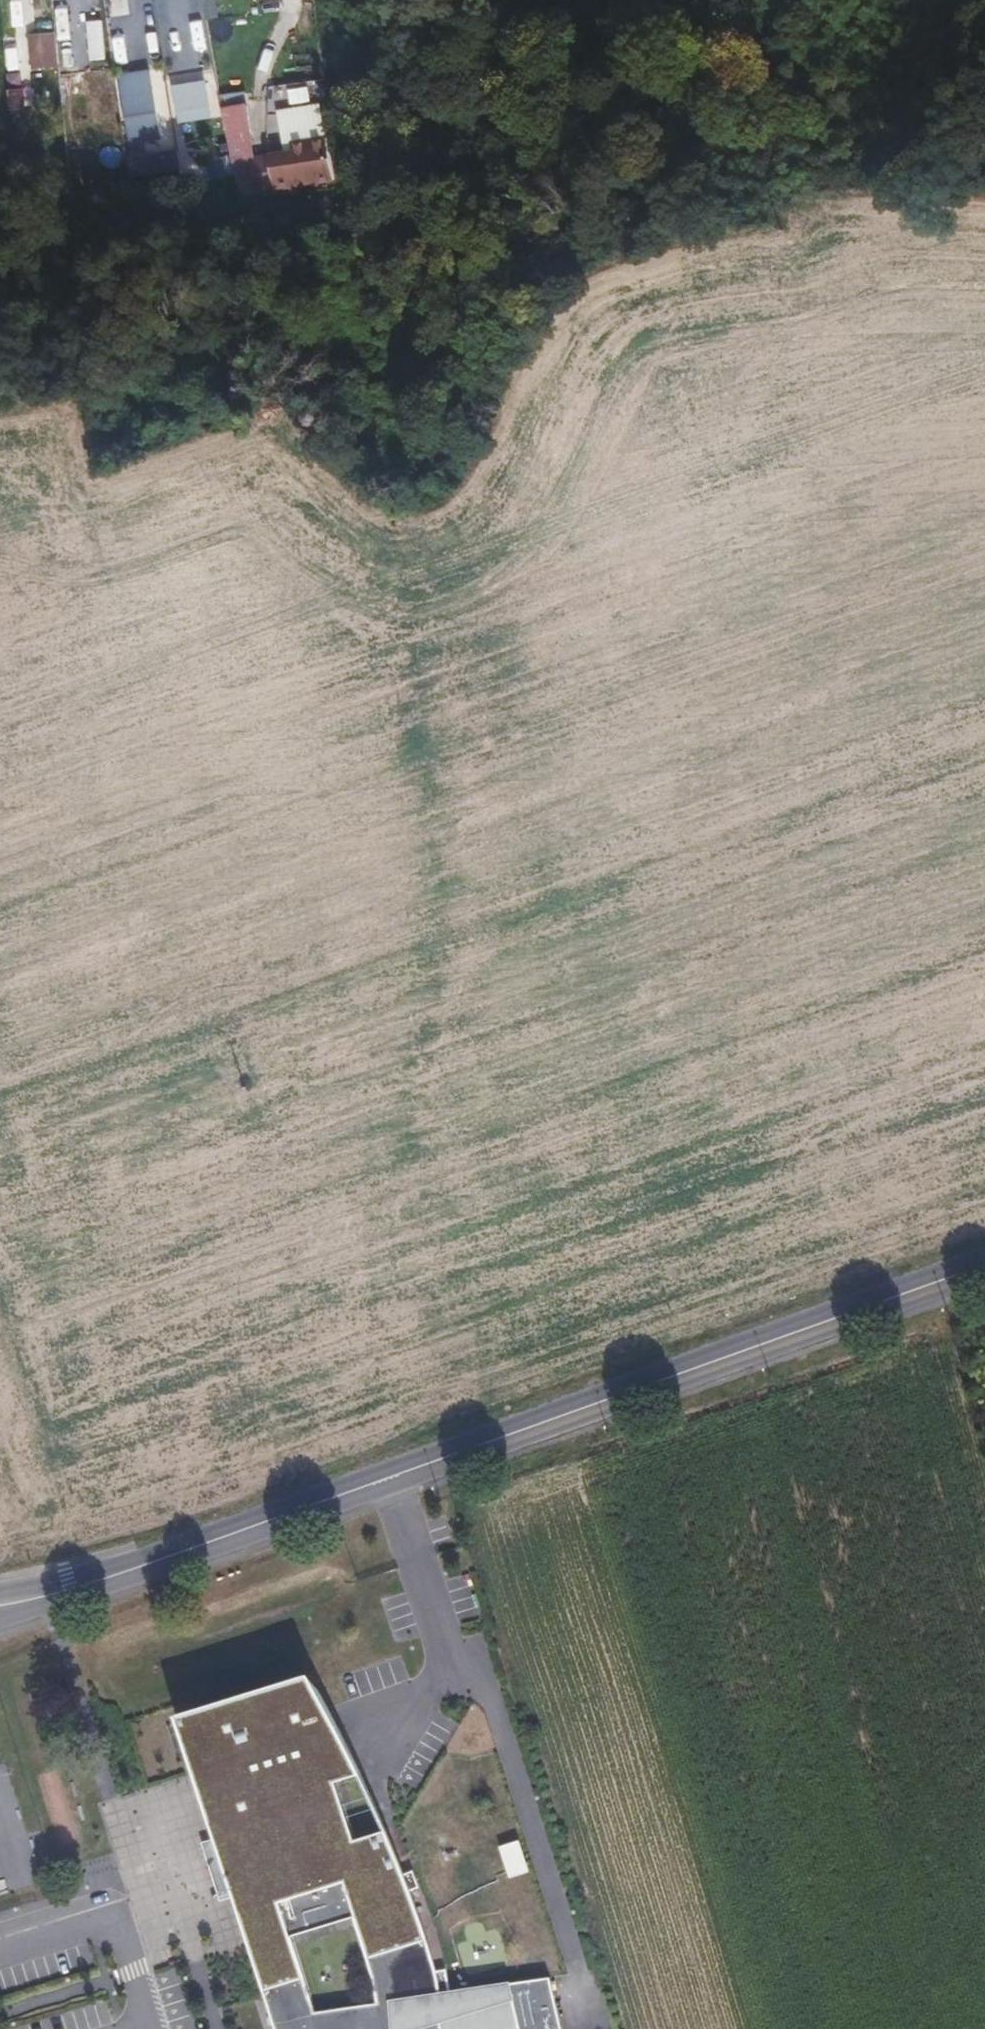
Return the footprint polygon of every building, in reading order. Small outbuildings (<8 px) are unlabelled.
[(154,29),(152,0),(130,0),(132,31),(154,29)] [(32,37),(33,67),(56,66),(55,36),(32,37)] [(116,71),(130,177),(163,172),(161,154),(171,153),(159,65),(116,71)] [(175,120),(220,114),(214,72),(169,78),(175,120)] [(109,99),(108,73),(74,74),(74,100),(109,99)] [(275,184),(277,148),(258,150),(248,90),(221,94),(241,188),(258,184),(275,184)] [(326,130),(320,99),(281,104),(284,128),(326,130)] [(327,135),(326,130),(284,128),(285,139),(327,135)] [(335,173),(327,135),(285,139),(286,147),(277,148),(275,184),(300,184),(300,177),(335,173)] [(184,1721),(278,2028),(443,2028),(437,1992),(420,1915),(392,1839),(362,1764),(320,1683),(184,1721)] [(500,1850),(509,1878),(528,1873),(518,1844),(500,1850)]
